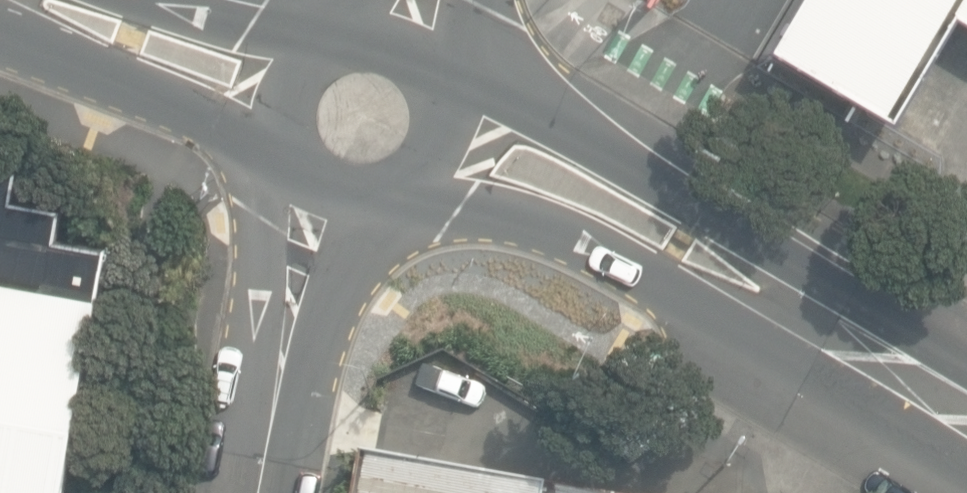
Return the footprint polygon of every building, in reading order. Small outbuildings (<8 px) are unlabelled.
[(954,0),(800,0),(778,38),(893,105),(953,1),(954,0)] [(953,1),(966,9),(966,0),(954,0),(953,1)] [(109,248),(109,247),(59,238),(64,208),(16,200),(21,169),(0,166),(0,492),(66,492),(109,248)] [(364,460),(358,492),(545,492),(364,460)]
